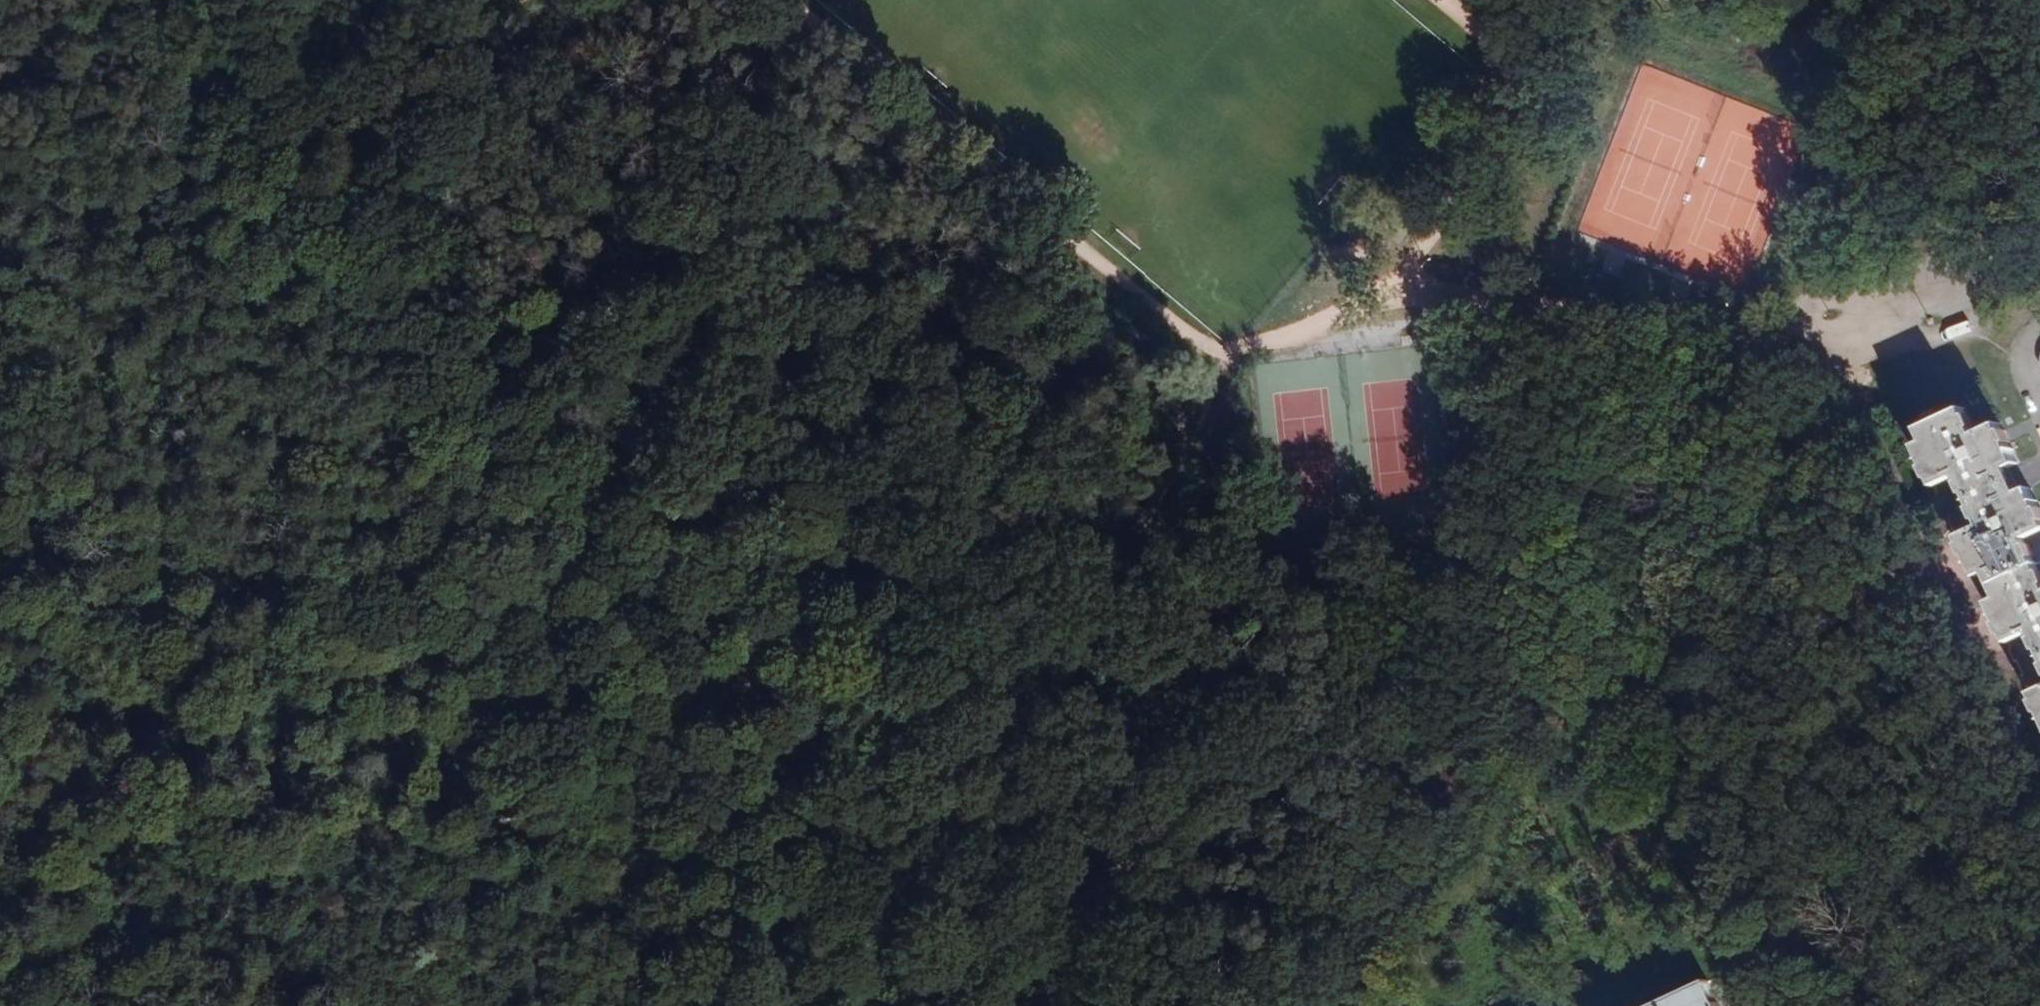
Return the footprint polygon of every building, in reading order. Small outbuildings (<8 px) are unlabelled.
[(2039,508),(2030,489),(2021,492),(2010,467),(2018,463),(2009,444),(2011,441),(2005,429),(2003,430),(1999,424),(1977,435),(1974,429),(1976,427),(1970,415),(1968,415),(1964,409),(1921,429),(1927,441),(1918,446),(1927,466),(1925,467),(1930,478),(1934,478),(1940,492),(1938,494),(1942,504),(1946,503),(1952,518),(1949,519),(1954,531),(1958,530),(1964,544),(1962,545),(1967,556),(1970,556),(1980,577),(1988,572),(2001,598),(1992,603),(2001,622),(1998,624),(2004,635),(2006,634),(2013,648),(2011,649),(2017,662),(2019,661),(2025,674),(2023,675),(2028,687),(2031,686),(2037,700),(2035,701),(2039,712),(2039,508)] [(1708,981),(1655,1005),(1720,1005),(1708,981)]
